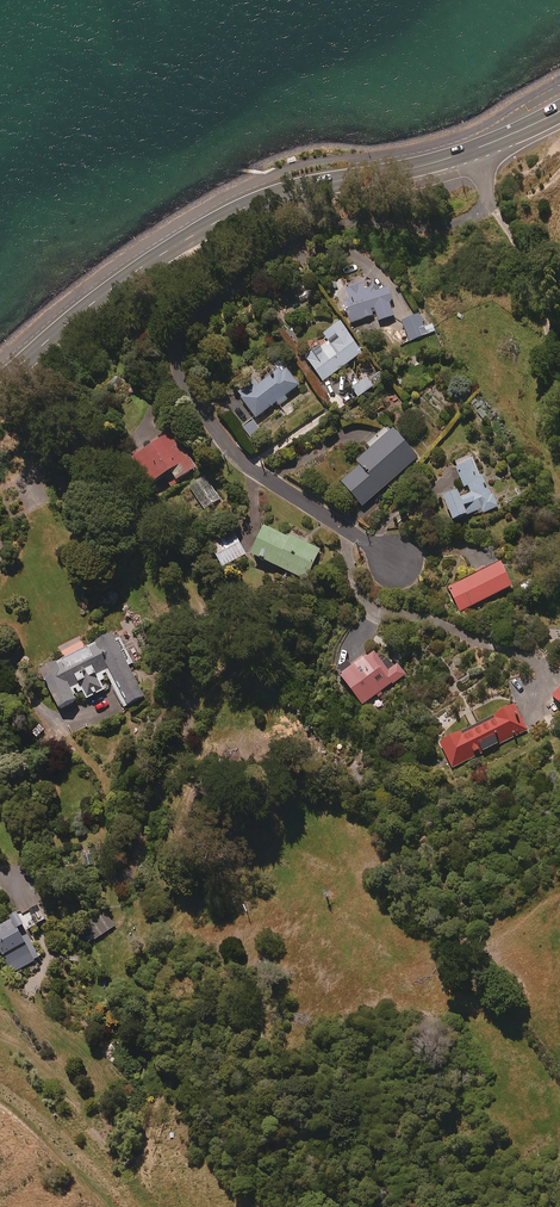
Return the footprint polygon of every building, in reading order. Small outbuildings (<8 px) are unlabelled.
[(377,293),(376,285),(365,287),(347,290),(350,303),(347,303),(350,322),(378,317),(379,322),(394,319),(389,290),(377,293)] [(433,325),(425,328),(420,316),(403,323),(410,342),(427,335),(435,332),(433,325)] [(363,357),(342,328),(326,339),(330,345),(308,360),(324,384),(363,357)] [(299,387),(286,369),(252,394),(242,401),(256,420),(278,404),(280,406),(287,400),(285,398),(299,387)] [(385,384),(379,374),(353,389),(358,398),(385,384)] [(261,431),(253,421),(243,428),(252,439),(261,431)] [(395,436),(390,429),(367,448),(372,454),(358,466),(362,470),(343,486),(363,510),(418,463),(395,436)] [(197,470),(173,436),(133,464),(151,490),(172,475),(178,484),(197,470)] [(481,482),(475,466),(458,473),(467,494),(446,502),(455,525),(480,515),(487,514),(498,510),(486,480),(481,482)] [(221,500),(206,478),(190,489),(205,511),(221,500)] [(320,551),(266,531),(254,562),(308,582),(320,551)] [(247,557),(235,536),(212,550),(223,570),(247,557)] [(513,589),(502,566),(450,591),(461,614),(513,589)] [(121,634),(115,637),(113,633),(96,642),(97,644),(59,663),(58,661),(40,671),(58,707),(76,698),(72,691),(76,690),(74,686),(76,685),(78,689),(81,687),(85,695),(103,686),(99,677),(108,673),(124,703),(144,693),(128,663),(134,660),(121,634)] [(406,676),(385,647),(342,680),(363,708),(406,676)] [(462,733),(461,731),(440,742),(451,765),(481,749),(482,751),(527,727),(514,703),(491,715),(493,717),(462,733)] [(93,854),(84,855),(86,868),(95,867),(93,854)] [(115,928),(106,915),(77,934),(86,947),(115,928)] [(1,955),(12,976),(40,961),(36,952),(26,934),(26,935),(18,919),(0,929),(0,956),(1,955)]
